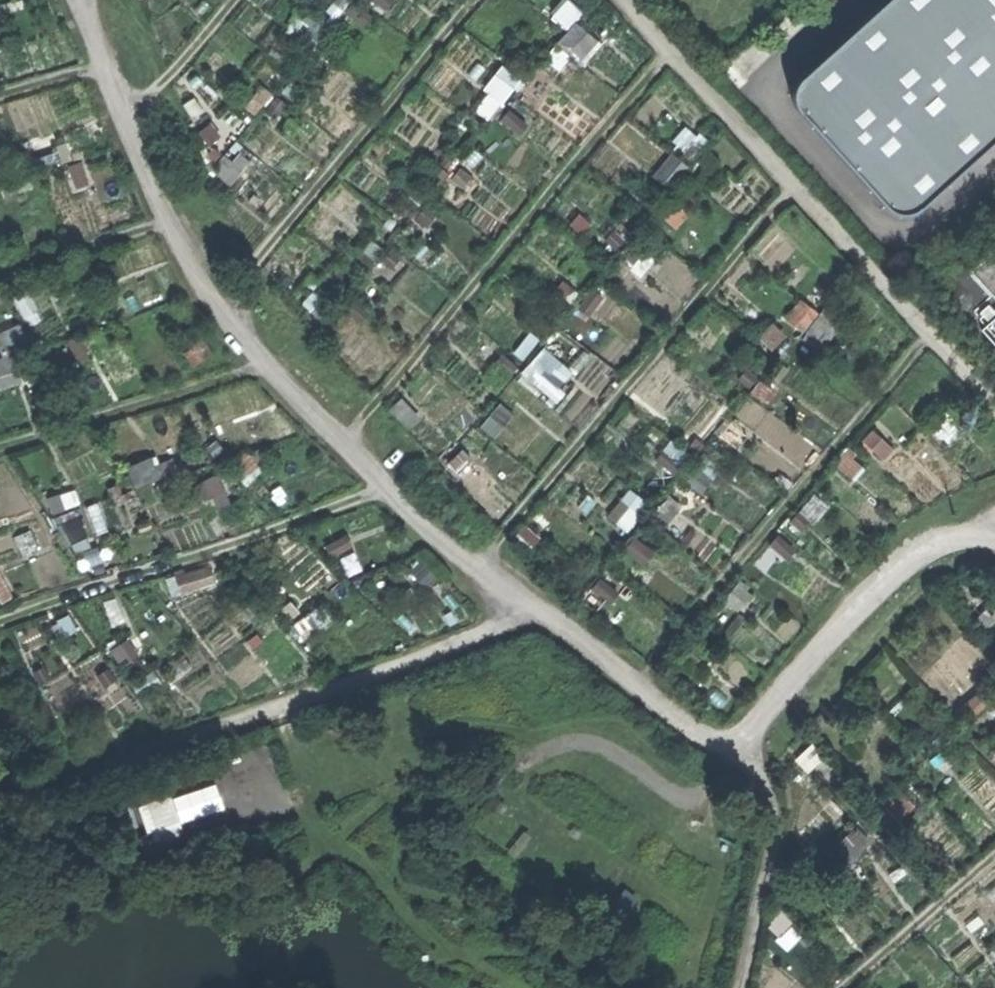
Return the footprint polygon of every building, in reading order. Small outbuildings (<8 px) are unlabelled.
[(556,13),(569,25),(583,11),(571,0),(569,0),(556,13)] [(801,78),(796,82),(795,107),(890,212),(915,211),(919,208),(994,139),(994,0),(886,0),(801,78)] [(578,19),(561,40),(585,60),(603,38),(578,19)] [(499,72),(475,107),(492,118),(516,84),(499,72)] [(551,398),(576,373),(548,346),(524,372),(551,398)] [(21,381),(14,354),(0,357),(0,386),(21,381)] [(620,503),(613,518),(630,527),(637,512),(620,503)] [(210,564),(178,576),(184,592),(216,580),(210,564)] [(951,626),(911,661),(948,703),(988,668),(951,626)] [(216,811),(208,783),(140,804),(151,840),(186,829),(184,821),(216,811)]
